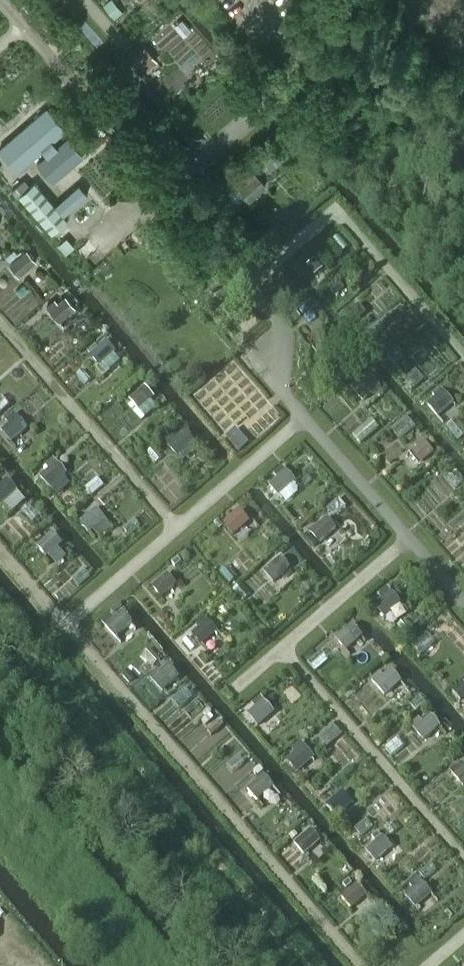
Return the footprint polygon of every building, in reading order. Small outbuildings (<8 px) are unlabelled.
[(141,75),(158,60),(144,44),(135,52),(138,55),(130,62),(141,75)] [(18,53),(15,56),(21,63),(24,60),(18,53)] [(64,128),(46,107),(0,146),(0,150),(17,169),(43,146),(48,152),(36,162),(52,180),(82,155),(67,136),(54,147),(50,141),(64,128)] [(249,200),(266,186),(252,170),(244,177),(247,181),(239,188),(249,200)] [(29,186),(27,188),(19,195),(50,232),(51,233),(52,232),(60,226),(67,220),(54,204),(35,181),(29,186)] [(62,213),(86,192),(79,183),(54,204),(62,213)] [(20,275),(36,261),(26,249),(10,263),(20,275)] [(315,259),(307,266),(314,274),(322,267),(315,259)] [(335,296),(343,289),(338,284),(330,291),(335,296)] [(59,321),(76,307),(66,294),(57,301),(55,298),(46,306),(59,321)] [(358,304),(350,311),(357,319),(365,313),(358,304)] [(99,366),(114,352),(105,341),(97,348),(94,344),(86,351),(99,366)] [(397,348),(388,355),(396,365),(405,357),(397,348)] [(363,401),(380,386),(369,374),(360,382),(358,379),(350,386),(363,401)] [(139,411),(154,397),(144,385),(128,399),(139,411)] [(436,417),(453,402),(440,388),(432,395),(434,397),(426,405),(436,417)] [(27,428),(14,413),(5,421),(8,424),(0,431),(10,443),(27,428)] [(249,429),(242,435),(249,442),(255,436),(249,429)] [(177,457),(194,442),(184,430),(167,445),(177,457)] [(425,441),(412,452),(421,463),(434,452),(425,441)] [(49,488),(66,474),(53,458),(44,465),(48,469),(39,476),(49,488)] [(285,471),(269,485),(279,496),(295,482),(285,471)] [(16,490),(6,479),(0,485),(0,505),(16,490)] [(89,533),(105,519),(91,505),(84,511),(87,515),(79,522),(89,533)] [(232,535),(248,522),(239,511),(223,524),(232,535)] [(325,518),(309,532),(319,544),(335,529),(325,518)] [(46,557),(61,544),(51,532),(44,539),(41,535),(33,542),(46,557)] [(272,583),(289,568),(280,557),(263,572),(272,583)] [(161,598),(176,585),(166,573),(151,587),(161,598)] [(383,618),(400,603),(386,587),(377,595),(380,599),(373,606),(383,618)] [(115,638),(131,623),(121,611),(114,618),(110,614),(100,622),(115,638)] [(201,645),(217,631),(204,616),(195,623),(199,627),(191,634),(201,645)] [(345,651),(362,636),(351,623),(334,638),(345,651)] [(162,693),(179,678),(168,666),(160,673),(157,670),(149,677),(162,693)] [(384,696),(401,682),(390,669),(382,676),(379,672),(370,680),(384,696)] [(257,727),(274,713),(260,697),(251,704),(254,708),(246,715),(257,727)] [(423,741),(440,726),(429,715),(421,722),(418,718),(409,725),(423,741)] [(296,772),(313,757),(303,746),(286,760),(296,772)] [(463,785),(463,764),(461,767),(458,763),(449,771),(462,787),(463,785)] [(256,801),(273,787),(263,775),(246,789),(256,801)] [(335,817),(351,803),(342,791),(325,805),(335,817)] [(303,855),(320,841),(309,829),(293,843),(303,855)] [(375,862),(392,847),(382,836),(365,851),(375,862)] [(414,908),(431,894),(421,882),(404,896),(414,908)] [(351,909),(367,895),(356,884),(341,897),(351,909)]
